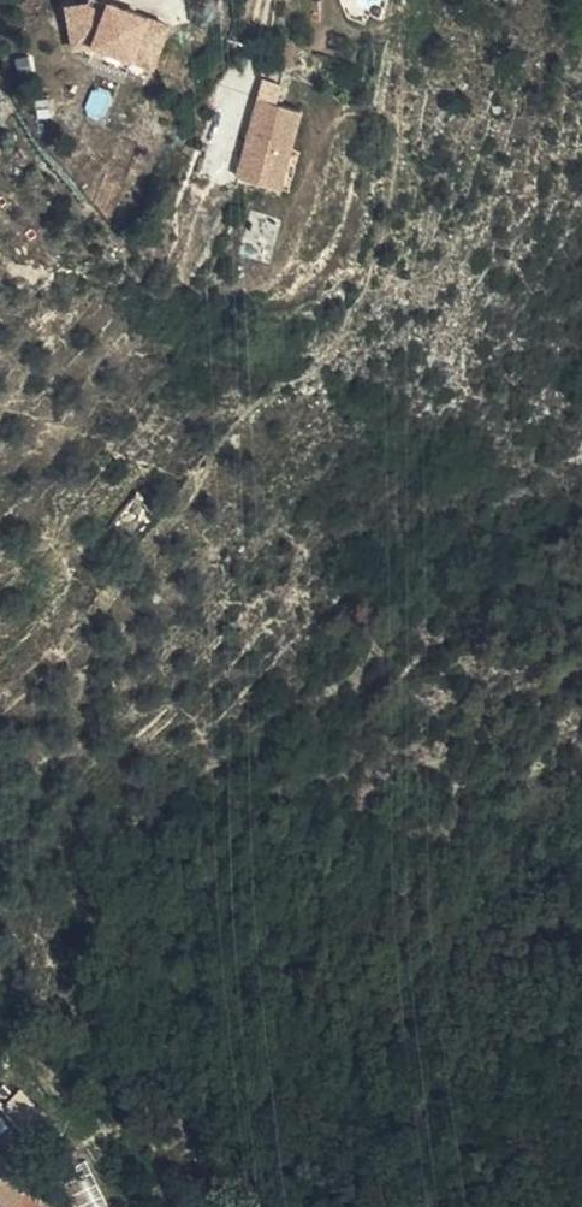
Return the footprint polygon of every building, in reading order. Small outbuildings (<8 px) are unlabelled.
[(106,0),(65,0),(73,36),(93,31),(152,55),(168,11),(139,0),(107,0),(106,0)] [(233,168),(277,176),(284,138),(292,99),(248,88),(233,168)] [(284,138),(277,176),(289,179),(296,142),(284,138)] [(20,1151),(0,1127),(0,1169),(20,1151)] [(20,1151),(0,1169),(0,1174),(17,1193),(40,1174),(20,1151)]
